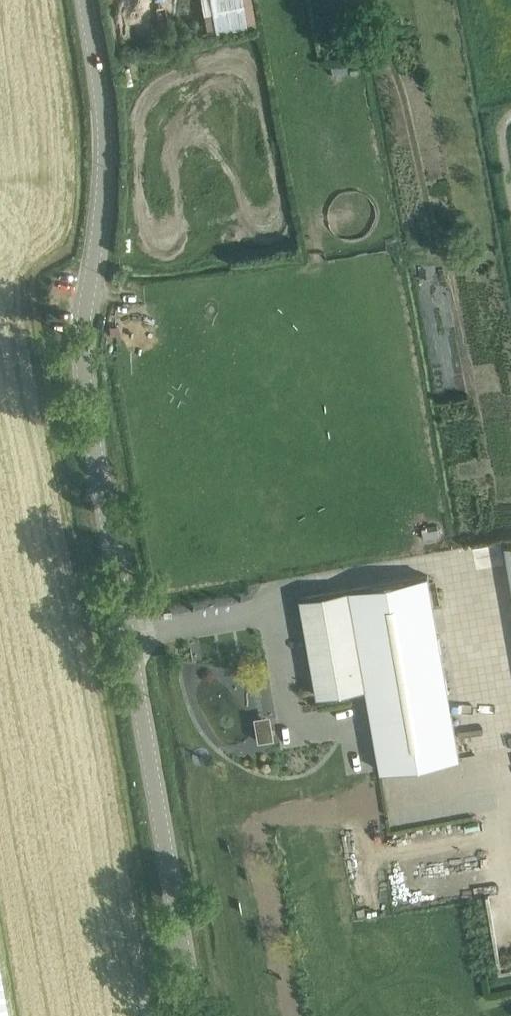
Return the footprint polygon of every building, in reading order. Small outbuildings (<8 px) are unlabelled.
[(428,574),(348,588),(301,597),(318,695),(366,687),(381,771),(460,757),(428,574)] [(255,715),(258,738),(275,737),(272,713),(255,715)] [(0,970),(0,1015),(8,1015),(0,970)]
